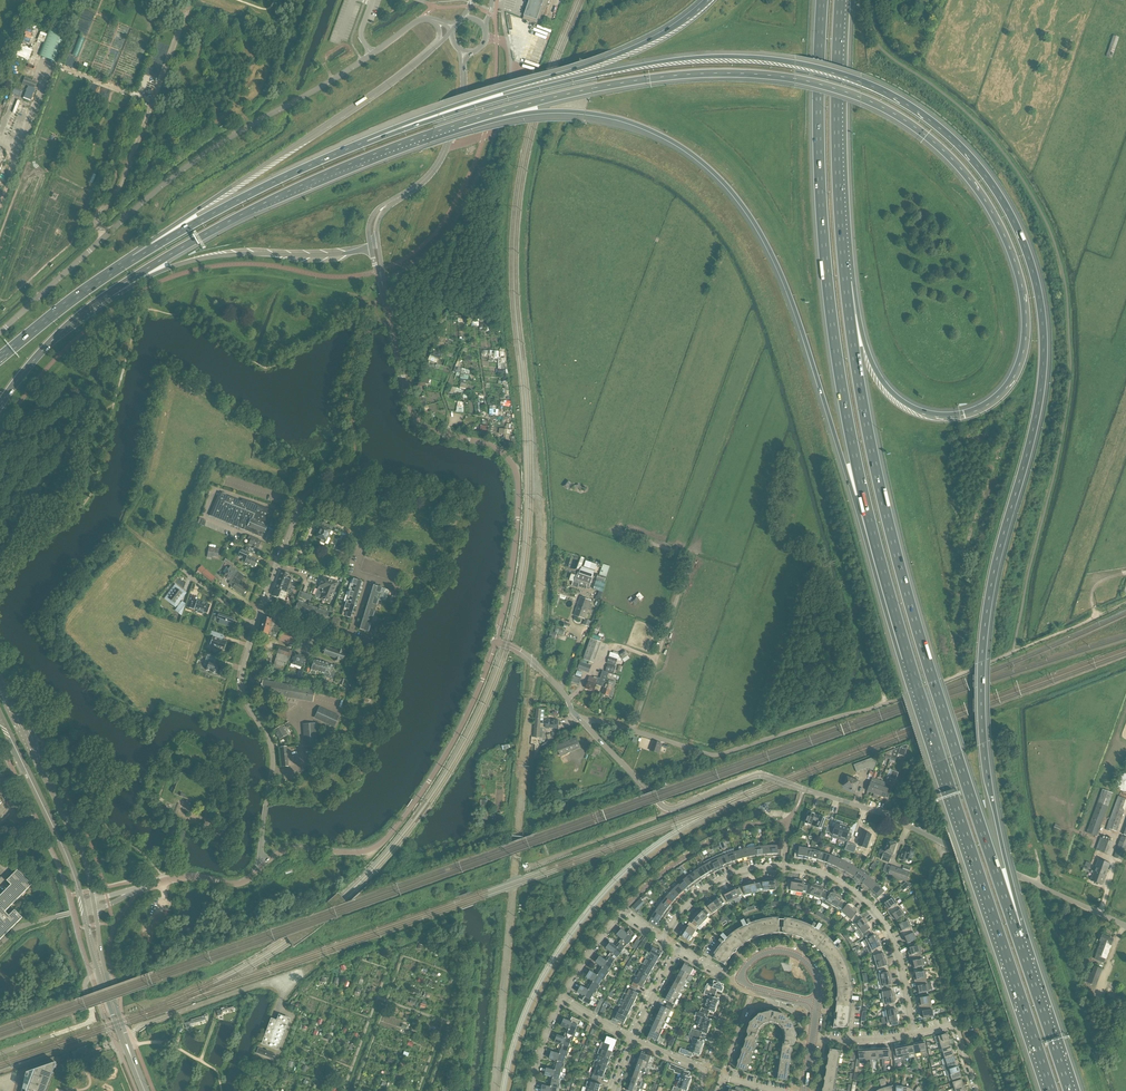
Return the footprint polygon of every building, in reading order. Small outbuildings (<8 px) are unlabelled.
[(523,19),(540,25),(549,0),(530,0),(523,19)] [(39,56),(55,62),(66,32),(50,26),(44,43),(39,56)] [(1113,59),(1119,40),(1113,38),(1107,57),(1113,59)] [(37,82),(32,80),(25,77),(22,84),(28,86),(24,98),(30,101),(37,82)] [(20,93),(21,90),(14,88),(12,93),(18,96),(19,93),(20,93)] [(563,486),(568,490),(572,484),(567,480),(563,486)] [(234,526),(262,538),(264,533),(265,531),(266,531),(267,529),(266,529),(267,526),(273,511),(256,504),(255,507),(219,493),(217,499),(210,516),(216,518),(222,521),(228,523),(234,526)] [(451,512),(456,517),(462,511),(457,506),(451,512)] [(362,516),(366,521),(373,516),(369,511),(362,516)] [(321,539),(320,542),(325,544),(330,530),(334,532),(335,529),(324,524),(323,527),(321,526),(322,526),(321,526),(321,527),(319,526),(318,530),(319,530),(316,537),(317,537),(321,539)] [(339,533),(341,534),(340,535),(341,536),(339,537),(341,538),(342,539),(343,539),(345,539),(346,539),(348,539),(347,537),(348,537),(349,536),(349,535),(349,534),(348,534),(348,533),(347,532),(346,531),(345,531),(344,530),(343,530),(342,530),(340,531),(339,531),(335,530),(335,531),(339,533)] [(246,543),(249,544),(258,548),(258,547),(260,548),(261,545),(260,544),(261,541),(252,537),(249,536),(246,543)] [(207,557),(211,558),(212,556),(217,558),(219,549),(209,546),(207,557)] [(250,547),(247,546),(245,551),(241,549),(238,556),(246,560),(244,563),(254,567),(257,560),(248,556),(249,552),(254,554),(256,550),(250,547)] [(365,556),(385,565),(389,554),(369,546),(365,556)] [(601,570),(608,572),(610,566),(603,564),(601,570)] [(198,570),(202,573),(212,582),(214,579),(216,580),(217,579),(205,569),(202,566),(198,570)] [(231,587),(235,589),(238,584),(244,576),(231,566),(223,577),(231,582),(229,583),(231,585),(232,586),(231,587)] [(281,572),(278,581),(291,586),(294,580),(287,578),(289,574),(281,572)] [(577,574),(575,582),(589,587),(592,579),(577,574)] [(601,597),(602,597),(603,593),(603,592),(606,582),(605,582),(606,577),(600,575),(598,575),(598,576),(593,589),(599,591),(598,596),(596,597),(596,599),(597,600),(599,601),(600,600),(601,597)] [(323,577),(319,586),(334,592),(339,581),(331,578),(330,579),(323,577)] [(353,579),(349,591),(358,594),(362,582),(353,579)] [(278,581),(275,589),(286,593),(288,594),(290,590),(290,588),(291,586),(278,581)] [(238,584),(235,589),(243,595),(246,590),(243,588),(243,587),(241,585),(240,586),(238,584)] [(168,593),(171,595),(169,598),(173,602),(172,604),(175,607),(176,606),(178,607),(175,611),(181,616),(185,604),(182,602),(182,601),(181,603),(180,602),(182,598),(183,596),(181,595),(184,591),(180,588),(180,589),(179,588),(179,587),(175,585),(172,588),(173,589),(172,590),(171,590),(168,593)] [(373,585),(369,597),(378,600),(382,588),(372,585),(373,585)] [(334,592),(319,586),(315,597),(330,603),(334,592)] [(286,593),(275,589),(272,596),(284,600),(286,593),(288,594),(286,593)] [(349,591),(345,603),(354,606),(358,594),(349,591)] [(639,593),(636,596),(630,601),(635,606),(644,597),(639,593)] [(369,597),(365,609),(374,612),(378,600),(369,597)] [(574,615),(585,619),(588,610),(591,610),(592,605),(590,604),(591,601),(580,597),(574,615)] [(295,609),(305,613),(308,605),(303,604),(304,601),(298,599),(295,609)] [(192,609),(193,607),(194,608),(198,610),(198,612),(202,614),(203,611),(207,613),(210,605),(197,600),(196,603),(194,603),(194,602),(189,601),(187,608),(192,609)] [(305,613),(316,616),(318,609),(314,607),(315,604),(309,602),(308,605),(305,613)] [(354,606),(345,603),(341,615),(351,618),(354,606)] [(318,609),(316,616),(326,619),(329,612),(324,611),(325,608),(319,606),(318,609)] [(365,609),(361,621),(371,624),(374,612),(365,609)] [(217,618),(220,619),(218,623),(229,626),(230,622),(233,623),(234,619),(218,614),(217,618)] [(271,626),(273,627),(275,620),(264,617),(259,634),(263,634),(262,637),(266,639),(267,636),(270,637),(272,632),(269,631),(271,626)] [(335,623),(334,626),(337,628),(340,620),(339,620),(339,619),(333,617),(332,622),(334,623),(335,623)] [(371,624),(361,621),(359,629),(359,628),(359,629),(368,632),(371,624)] [(282,628),(278,640),(290,644),(293,645),(297,633),(282,628)] [(210,645),(224,650),(224,648),(225,649),(226,646),(225,646),(227,642),(222,640),(223,639),(224,635),(211,631),(210,635),(213,635),(210,645)] [(290,657),(292,652),(292,651),(290,650),(289,650),(279,647),(277,653),(290,657)] [(345,653),(344,654),(342,653),(342,650),(343,650),(342,650),(339,649),(338,652),(336,651),(336,650),(335,650),(332,649),(333,649),(332,649),(329,648),(326,647),(325,647),(326,647),(325,649),(323,649),(322,651),(324,652),(323,654),(324,654),(326,655),(327,656),(327,655),(330,656),(329,656),(330,657),(330,656),(333,657),(332,658),(333,658),(333,657),(336,658),(335,661),(334,661),(335,661),(338,662),(339,662),(338,662),(339,660),(342,660),(342,661),(343,661),(342,660),(345,659),(345,660),(345,659),(346,657),(346,656),(345,654),(345,653)] [(628,655),(625,651),(624,650),(618,655),(622,660),(628,655)] [(305,656),(294,653),(291,664),(301,667),(305,656)] [(204,665),(206,665),(208,666),(206,670),(212,672),(213,672),(212,673),(216,674),(217,674),(217,673),(218,673),(218,672),(219,669),(217,668),(219,664),(214,663),(216,658),(207,655),(204,665)] [(607,663),(614,665),(615,666),(617,659),(609,657),(607,663)] [(323,676),(326,677),(327,674),(333,676),(335,671),(332,670),(334,666),(332,665),(328,664),(322,662),(320,667),(319,672),(324,674),(323,676)] [(580,662),(579,665),(578,669),(589,673),(591,666),(580,662)] [(607,664),(607,665),(605,671),(614,674),(616,667),(607,664)] [(316,671),(319,672),(320,667),(312,665),(311,670),(310,673),(315,674),(316,671)] [(586,688),(594,691),(596,685),(603,687),(608,672),(603,671),(600,679),(598,678),(597,679),(590,677),(590,678),(589,678),(586,688)] [(571,682),(579,685),(581,678),(573,676),(571,682)] [(261,693),(290,698),(312,702),(314,690),(269,682),(269,680),(260,678),(259,684),(261,684),(261,685),(262,685),(261,693)] [(606,682),(604,688),(613,690),(615,682),(609,680),(608,683),(606,682)] [(613,690),(604,688),(602,693),(602,694),(612,697),(614,691),(613,690)] [(320,708),(318,719),(334,726),(338,716),(320,708)] [(536,709),(535,723),(543,724),(544,721),(541,721),(541,719),(543,719),(544,710),(542,710),(542,709),(536,709)] [(543,724),(535,723),(534,737),(539,737),(540,733),(542,733),(543,728),(540,728),(540,724),(543,724)] [(303,725),(305,745),(316,744),(315,727),(303,725)] [(274,730),(279,739),(287,735),(285,732),(287,731),(284,727),(283,728),(282,726),(274,730)] [(556,746),(560,756),(581,748),(577,737),(556,746)] [(611,738),(619,746),(621,741),(617,740),(611,738)] [(551,739),(544,744),(546,747),(553,742),(551,739)] [(653,741),(650,750),(659,753),(662,744),(653,741)] [(595,745),(591,756),(595,758),(596,754),(599,755),(602,748),(595,745)] [(900,747),(898,754),(904,756),(908,746),(906,745),(900,747)] [(882,754),(881,757),(884,758),(885,757),(890,759),(895,761),(896,758),(897,758),(898,754),(900,747),(882,754)] [(878,758),(878,757),(875,756),(854,765),(857,772),(867,768),(874,771),(878,758)] [(320,763),(328,766),(331,760),(323,757),(320,763)] [(898,773),(892,770),(889,778),(896,780),(898,773)] [(869,792),(872,793),(877,779),(874,778),(875,778),(877,772),(874,771),(872,777),(872,778),(866,794),(865,796),(867,797),(869,793),(868,793),(869,792)] [(1123,791),(1124,791),(1125,791),(1125,773),(1124,773),(1123,774),(1122,774),(1121,774),(1120,775),(1119,775),(1119,776),(1118,777),(1117,778),(1117,779),(1117,780),(1116,781),(1116,782),(1116,783),(1116,784),(1116,785),(1117,786),(1118,787),(1118,788),(1119,789),(1120,790),(1121,790),(1122,791),(1123,791)] [(850,789),(853,790),(854,790),(855,790),(859,781),(847,777),(844,786),(850,788),(850,789)] [(873,797),(875,798),(881,781),(877,779),(872,793),(874,794),(874,795),(873,795),(873,797)] [(881,781),(875,798),(877,799),(878,797),(877,797),(878,795),(880,796),(883,787),(884,787),(886,783),(881,781)] [(883,787),(880,796),(885,798),(885,797),(888,798),(893,786),(886,783),(884,787),(883,787)] [(1102,789),(1097,803),(1086,832),(1097,836),(1113,793),(1102,789)] [(1107,826),(1106,830),(1111,832),(1112,830),(1117,832),(1125,807),(1125,799),(1118,796),(1107,826)] [(153,805),(159,808),(163,801),(157,798),(153,805)] [(813,820),(815,821),(817,816),(815,815),(815,814),(809,811),(804,823),(811,825),(813,820)] [(817,816),(815,821),(818,822),(816,827),(822,830),(826,818),(820,816),(820,817),(817,816)] [(832,837),(838,839),(843,825),(837,823),(835,828),(831,827),(829,834),(832,835),(832,837)] [(1053,830),(1059,833),(1061,826),(1055,824),(1053,830)] [(843,825),(838,839),(845,842),(846,840),(849,841),(852,834),(848,833),(850,828),(843,825)] [(861,838),(858,845),(867,848),(868,843),(871,837),(871,835),(869,834),(866,833),(863,832),(861,838)] [(1101,837),(1100,837),(1095,850),(1108,854),(1113,842),(1107,840),(1109,834),(1102,832),(1101,837)] [(1121,836),(1114,857),(1123,860),(1125,850),(1125,837),(1121,836)] [(882,860),(889,862),(892,854),(895,844),(892,843),(892,842),(889,841),(889,842),(888,841),(885,851),(888,852),(887,855),(884,854),(882,860)] [(845,850),(854,853),(857,846),(847,842),(845,850)] [(745,848),(745,849),(748,860),(751,859),(751,858),(752,858),(752,859),(757,858),(756,847),(755,845),(753,844),(752,844),(751,844),(750,845),(749,845),(745,848)] [(770,846),(767,846),(767,857),(771,857),(771,856),(772,856),(772,857),(781,857),(781,849),(778,849),(778,845),(770,846)] [(759,847),(756,847),(757,858),(762,857),(762,856),(764,856),(764,857),(767,857),(767,846),(763,846),(759,847)] [(804,859),(808,860),(810,849),(806,848),(799,847),(799,851),(795,850),(794,857),(803,859),(803,858),(804,858),(804,859)] [(908,848),(906,854),(902,853),(900,859),(906,861),(906,859),(911,860),(914,850),(908,848)] [(723,852),(723,853),(728,866),(732,865),(732,864),(733,863),(733,864),(738,863),(735,852),(734,849),(723,852)] [(741,850),(735,852),(738,863),(743,861),(742,860),(744,860),(744,861),(748,860),(745,849),(741,850)] [(812,861),(817,862),(820,852),(814,850),(810,849),(808,860),(811,861),(812,860),(813,860),(812,861)] [(823,864),(827,866),(831,855),(827,854),(820,852),(817,862),(822,864),(823,863),(824,863),(823,864)] [(720,854),(713,857),(719,870),(724,868),(723,867),(724,866),(725,867),(728,866),(723,853),(720,854)] [(831,867),(836,870),(841,859),(834,857),(831,855),(827,866),(830,867),(831,866),(832,866),(831,867)] [(703,862),(705,865),(710,875),(714,873),(713,872),(714,871),(715,872),(719,870),(713,857),(707,860),(703,862)] [(842,872),(845,874),(850,864),(847,863),(841,859),(836,870),(841,872),(841,871),(842,871),(842,872)] [(1098,859),(1090,881),(1102,885),(1110,863),(1098,859)] [(849,877),(853,879),(860,870),(854,866),(850,864),(845,874),(848,876),(849,875),(850,876),(849,877)] [(701,867),(696,871),(702,880),(706,877),(706,876),(707,876),(710,875),(705,865),(701,867)] [(906,881),(906,882),(910,872),(891,866),(888,875),(906,881)] [(22,917),(14,910),(9,915),(5,911),(33,883),(29,879),(29,878),(30,878),(30,877),(30,876),(29,876),(29,875),(28,875),(28,876),(27,876),(27,877),(18,868),(6,880),(11,885),(0,895),(0,939),(22,917)] [(859,883),(862,885),(868,877),(870,874),(866,871),(864,873),(860,870),(853,879),(858,882),(859,882),(859,883)] [(690,875),(687,877),(694,886),(697,883),(696,883),(697,882),(698,883),(702,880),(696,871),(690,875)] [(684,879),(678,884),(686,892),(688,891),(690,889),(689,888),(690,887),(691,888),(694,886),(687,877),(684,879)] [(865,888),(869,892),(877,884),(872,879),(868,877),(862,885),(865,888),(865,887),(866,888),(865,888)] [(765,880),(758,881),(760,891),(761,891),(762,891),(763,891),(770,890),(769,878),(765,878),(765,880)] [(772,878),(769,878),(770,890),(776,890),(777,890),(778,890),(779,890),(779,879),(772,880),(772,878)] [(796,895),(796,892),(799,879),(795,879),(795,881),(788,880),(787,890),(788,890),(788,891),(789,891),(790,890),(791,891),(790,894),(796,895)] [(805,893),(806,893),(808,884),(802,882),(802,880),(799,879),(796,892),(803,893),(804,893),(805,893)] [(751,881),(748,882),(751,894),(757,892),(758,892),(759,892),(760,891),(758,881),(752,883),(751,881)] [(745,885),(739,886),(742,896),(743,896),(744,896),(745,895),(751,894),(748,882),(745,883),(745,885)] [(673,889),(671,892),(679,899),(682,897),(681,896),(682,895),(682,896),(686,892),(678,884),(673,889)] [(808,894),(814,897),(819,885),(815,884),(814,886),(808,884),(806,893),(806,894),(807,894),(808,894)] [(877,884),(869,892),(873,895),(874,895),(874,896),(879,902),(884,897),(882,894),(885,891),(882,888),(877,884)] [(823,900),(827,891),(821,888),(822,886),(819,885),(814,897),(820,899),(821,900),(822,900),(823,900)] [(732,887),(728,889),(734,900),(740,897),(741,897),(742,896),(739,886),(733,889),(732,887)] [(726,892),(720,895),(725,904),(726,904),(727,904),(727,903),(728,903),(734,900),(728,889),(725,890),(726,892)] [(830,907),(831,905),(837,894),(834,892),(833,894),(827,891),(823,900),(822,903),(830,907)] [(668,895),(664,900),(672,907),(676,903),(675,902),(676,902),(679,899),(671,892),(668,895)] [(839,909),(839,910),(845,901),(839,898),(840,896),(837,894),(831,905),(837,908),(837,909),(838,909),(839,909)] [(713,897),(711,899),(718,909),(723,906),(724,905),(725,905),(725,904),(720,895),(715,899),(713,897)] [(885,908),(888,913),(899,906),(897,903),(892,897),(884,903),(886,905),(885,905),(885,906),(884,907),(885,908)] [(640,899),(635,904),(639,908),(644,903),(640,899)] [(709,903),(704,907),(710,915),(711,915),(711,914),(712,914),(713,913),(718,909),(711,899),(708,902),(709,903)] [(659,906),(657,909),(666,915),(668,912),(668,911),(668,910),(669,911),(672,907),(664,900),(663,900),(659,906)] [(841,911),(846,916),(854,906),(851,904),(850,906),(845,901),(839,910),(840,911),(841,911)] [(853,922),(860,915),(855,911),(857,909),(854,906),(846,916),(851,920),(851,921),(852,921),(853,922)] [(899,906),(888,913),(892,918),(892,919),(893,919),(894,919),(895,919),(895,918),(897,920),(905,914),(900,908),(901,908),(899,906)] [(697,911),(695,913),(706,924),(710,920),(708,917),(709,917),(710,916),(710,915),(704,907),(699,912),(697,911)] [(664,918),(666,915),(657,909),(655,912),(651,918),(649,922),(657,927),(658,926),(659,926),(661,923),(664,919),(663,919),(663,918),(664,918)] [(694,917),(689,922),(697,928),(698,928),(700,930),(704,926),(706,924),(695,913),(692,916),(694,917)] [(852,927),(856,931),(868,922),(866,919),(864,920),(860,915),(853,922),(851,924),(851,926),(851,927),(852,927)] [(716,954),(713,958),(725,964),(725,965),(727,961),(730,957),(734,952),(733,951),(735,949),(736,950),(741,946),(741,945),(740,946),(740,945),(746,940),(747,942),(752,939),(751,937),(754,936),(755,937),(760,936),(766,934),(765,933),(773,931),(773,933),(779,933),(779,917),(772,917),(772,918),(772,919),(767,920),(762,921),(756,922),(751,924),(751,923),(749,920),(747,921),(748,924),(747,925),(744,920),(741,922),(743,926),(745,925),(746,927),(740,930),(739,928),(735,931),(730,934),(731,934),(732,935),(727,940),(726,939),(727,938),(724,934),(721,936),(725,940),(724,942),(723,941),(721,939),(719,941),(723,944),(719,948),(716,954)] [(810,940),(809,942),(814,945),(815,945),(814,945),(815,944),(821,949),(820,950),(824,954),(825,953),(827,956),(826,957),(829,961),(832,967),(832,966),(833,966),(836,973),(834,973),(836,979),(837,985),(837,984),(839,984),(839,991),(837,992),(837,997),(839,997),(839,1001),(837,1001),(834,1027),(834,1028),(834,1027),(848,1027),(849,1018),(849,1017),(850,1004),(855,1004),(855,1002),(852,1002),(852,1000),(857,1000),(858,997),(853,997),(853,998),(851,998),(851,992),(853,992),(853,987),(852,981),(851,982),(849,975),(847,969),(846,964),(844,960),(840,954),(838,950),(839,949),(841,947),(840,945),(837,947),(836,946),(840,942),(838,940),(834,943),(835,944),(834,945),(830,940),(831,939),(827,936),(823,932),(822,934),(817,930),(817,929),(819,930),(821,926),(819,924),(816,928),(814,927),(816,924),(813,923),(812,926),(811,927),(806,925),(800,923),(796,921),(791,920),(791,919),(792,919),(792,918),(784,917),(783,933),(789,934),(789,933),(789,932),(796,934),(796,936),(801,938),(806,940),(807,938),(810,940)] [(899,930),(901,935),(912,930),(912,929),(911,927),(909,923),(908,920),(899,924),(900,926),(899,926),(899,927),(898,928),(898,929),(899,930)] [(684,926),(682,929),(692,936),(696,931),(697,930),(697,929),(697,928),(689,922),(686,928),(684,926)] [(862,938),(864,937),(873,931),(869,926),(871,924),(868,922),(856,931),(862,938)] [(622,929),(619,932),(630,942),(633,939),(632,938),(636,935),(630,930),(627,933),(622,929)] [(695,938),(692,936),(682,929),(680,932),(682,934),(679,939),(684,942),(684,943),(685,944),(688,946),(690,946),(691,946),(695,939),(695,938)] [(912,930),(901,935),(904,940),(904,941),(905,941),(905,942),(906,942),(907,942),(907,941),(908,943),(917,939),(914,932),(913,930),(912,930)] [(866,946),(869,945),(880,939),(878,936),(876,937),(873,931),(864,937),(865,937),(865,938),(865,939),(866,939),(863,941),(866,946)] [(622,939),(619,942),(624,948),(627,944),(628,945),(630,942),(619,932),(616,935),(622,939)] [(1096,955),(1095,959),(1104,962),(1105,959),(1106,959),(1113,939),(1103,935),(1102,936),(1099,934),(1097,941),(1098,940),(1101,941),(1096,955)] [(873,953),(882,949),(879,943),(881,942),(880,939),(869,945),(872,951),(872,952),(873,953)] [(610,942),(608,945),(620,955),(622,951),(624,948),(619,942),(616,946),(610,942)] [(653,947),(650,953),(659,958),(663,951),(660,950),(660,951),(659,951),(661,948),(653,943),(651,946),(653,947)] [(611,952),(608,956),(614,961),(617,957),(618,958),(620,955),(608,945),(606,948),(611,952)] [(908,953),(910,958),(922,955),(921,952),(919,945),(909,948),(910,950),(909,950),(909,951),(908,951),(908,952),(908,953)] [(874,956),(876,962),(887,959),(886,955),(884,956),(882,949),(873,953),(873,954),(873,955),(874,956)] [(648,952),(644,958),(656,964),(657,961),(659,962),(660,959),(659,958),(650,953),(648,952)] [(924,955),(922,955),(910,958),(911,964),(911,965),(912,965),(912,966),(913,966),(914,966),(915,968),(925,965),(927,963),(924,955)] [(600,956),(598,959),(610,968),(612,965),(612,964),(614,961),(608,956),(605,960),(600,956)] [(641,963),(643,965),(652,970),(654,967),(655,968),(657,965),(656,964),(644,958),(641,963)] [(601,966),(598,970),(607,976),(609,972),(608,971),(610,968),(598,959),(595,962),(601,966)] [(878,970),(878,971),(888,969),(886,963),(888,962),(887,959),(876,962),(877,968),(877,969),(877,970),(878,970)] [(685,963),(681,970),(690,975),(693,969),(687,965),(688,964),(685,963)] [(643,965),(640,970),(649,976),(651,973),(652,973),(653,971),(652,970),(643,965)] [(1092,973),(1088,972),(1085,982),(1095,985),(1100,968),(1094,966),(1092,973)] [(634,975),(636,976),(645,982),(647,979),(648,979),(650,976),(649,976),(640,970),(637,969),(634,975)] [(680,973),(678,976),(687,981),(690,975),(681,970),(680,969),(678,972),(680,973)] [(749,970),(750,969),(749,969),(748,970),(748,972),(747,973),(747,975),(747,977),(747,978),(748,980),(749,981),(751,983),(752,983),(754,984),(757,985),(790,993),(803,996),(804,996),(806,996),(809,996),(810,995),(811,994),(813,993),(814,991),(814,990),(814,989),(814,987),(814,986),(814,985),(814,986),(814,987),(814,989),(814,990),(813,991),(813,992),(812,993),(811,994),(810,995),(808,995),(806,996),(804,996),(803,996),(801,995),(754,983),(752,983),(751,982),(750,981),(749,979),(748,978),(748,977),(748,975),(748,973),(748,972),(749,970)] [(877,981),(880,980),(892,978),(891,974),(889,975),(888,969),(878,971),(875,971),(876,972),(875,973),(876,974),(877,981)] [(590,971),(588,974),(601,982),(603,979),(604,980),(607,976),(598,970),(596,974),(590,971)] [(913,978),(914,983),(927,981),(927,978),(926,978),(925,971),(915,973),(916,975),(915,975),(914,975),(914,976),(913,977),(913,978)] [(592,981),(589,985),(598,990),(600,986),(599,985),(601,982),(588,974),(586,977),(592,981)] [(676,978),(675,981),(675,982),(684,987),(687,981),(678,976),(677,975),(675,978),(676,978)] [(633,982),(631,985),(637,989),(639,986),(643,988),(645,985),(644,985),(645,982),(636,976),(633,982)] [(881,989),(882,989),(892,987),(890,982),(893,981),(892,978),(880,980),(881,988),(881,989)] [(705,989),(705,990),(714,993),(715,990),(722,993),(724,987),(723,987),(724,984),(720,983),(720,982),(714,980),(712,985),(707,984),(707,986),(706,985),(704,989),(705,989)] [(673,984),(672,987),(671,988),(681,993),(684,987),(675,982),(675,981),(673,981),(672,984),(673,984)] [(927,981),(914,983),(916,989),(916,990),(916,991),(917,991),(918,991),(919,991),(919,993),(929,991),(928,988),(931,988),(930,984),(928,984),(927,982),(927,981)] [(581,986),(579,989),(592,996),(594,993),(595,994),(598,990),(589,985),(587,989),(581,986)] [(627,988),(624,994),(636,1000),(637,996),(639,997),(640,994),(639,993),(635,992),(637,989),(631,985),(629,989),(627,988)] [(670,990),(668,994),(677,998),(681,993),(671,988),(672,987),(670,987),(669,990),(670,990)] [(882,992),(883,998),(895,996),(895,993),(893,993),(892,987),(882,989),(882,990),(881,990),(882,991),(882,992)] [(1116,991),(1109,988),(1106,998),(1116,1002),(1118,997),(1115,996),(1116,991)] [(592,996),(579,989),(577,992),(583,996),(581,1000),(590,1005),(592,1000),(591,999),(592,996)] [(709,996),(706,1002),(717,1006),(719,1001),(718,1000),(719,998),(713,996),(714,993),(705,990),(704,994),(709,996)] [(624,994),(621,1000),(633,1006),(634,1006),(635,1003),(634,1003),(636,1000),(624,994)] [(668,1001),(667,1004),(673,1007),(674,1004),(677,998),(668,994),(667,997),(665,996),(664,999),(668,1001)] [(885,1007),(885,1008),(895,1006),(894,1000),(896,1000),(895,996),(883,998),(884,1005),(884,1006),(885,1007)] [(918,1003),(919,1009),(932,1006),(931,1006),(931,1003),(930,996),(920,998),(920,1000),(919,1000),(919,1001),(918,1001),(918,1002),(918,1003)] [(618,1006),(621,1007),(630,1011),(630,1012),(631,1012),(633,1009),(631,1009),(633,1006),(621,1000),(618,1006)] [(701,1008),(700,1012),(707,1014),(708,1012),(714,1014),(714,1011),(715,1012),(717,1006),(706,1002),(704,1009),(701,1008)] [(660,1009),(659,1012),(668,1017),(671,1010),(673,1007),(667,1004),(665,1008),(661,1005),(659,1008),(660,1009)] [(882,1012),(883,1017),(899,1014),(898,1011),(896,1011),(895,1006),(885,1008),(885,1009),(885,1010),(886,1011),(882,1012)] [(932,1006),(919,1009),(920,1014),(920,1015),(921,1015),(921,1016),(922,1016),(923,1016),(924,1019),(933,1017),(932,1009),(932,1007),(932,1006)] [(621,1007),(618,1013),(627,1018),(628,1018),(630,1015),(628,1015),(630,1012),(630,1011),(621,1007)] [(748,1028),(747,1027),(751,1015),(752,1014),(755,1012),(756,1011),(758,1010),(761,1009),(763,1008),(766,1007),(768,1007),(771,1007),(773,1007),(775,1007),(777,1008),(780,1008),(782,1009),(784,1010),(786,1011),(788,1013),(790,1014),(792,1015),(793,1017),(794,1018),(795,1020),(796,1022),(797,1023),(798,1025),(799,1028),(797,1040),(796,1040),(797,1040),(799,1028),(798,1025),(797,1023),(796,1021),(795,1020),(794,1018),(793,1016),(792,1015),(790,1014),(788,1012),(786,1011),(784,1010),(782,1009),(780,1008),(777,1007),(775,1007),(773,1007),(771,1007),(768,1007),(766,1007),(763,1008),(761,1009),(758,1010),(756,1011),(754,1012),(752,1014),(751,1015),(746,1028),(748,1028)] [(1112,1023),(1117,1011),(1112,1009),(1108,1021),(1112,1023)] [(618,1013),(615,1011),(615,1012),(611,1021),(609,1020),(618,1024),(617,1024),(619,1021),(621,1022),(620,1024),(623,1025),(627,1018),(618,1013)] [(696,1023),(699,1024),(710,1027),(712,1022),(711,1022),(712,1019),(706,1017),(707,1014),(700,1012),(696,1011),(695,1015),(699,1016),(696,1023)] [(785,1038),(784,1044),(793,1045),(793,1043),(795,1043),(796,1040),(796,1038),(796,1037),(796,1035),(796,1034),(796,1032),(795,1031),(795,1029),(795,1028),(794,1027),(793,1025),(793,1024),(792,1023),(791,1021),(790,1020),(789,1019),(788,1018),(787,1017),(786,1016),(784,1015),(783,1014),(782,1014),(780,1013),(779,1013),(777,1012),(776,1012),(774,1012),(773,1011),(771,1011),(770,1011),(768,1012),(767,1012),(765,1012),(763,1013),(762,1013),(761,1014),(759,1014),(758,1015),(757,1016),(756,1017),(755,1018),(754,1019),(753,1020),(752,1021),(751,1022),(750,1024),(749,1025),(749,1026),(748,1028),(747,1031),(749,1032),(748,1034),(756,1036),(758,1031),(759,1030),(759,1029),(760,1028),(760,1027),(761,1026),(762,1025),(763,1024),(764,1024),(765,1023),(766,1023),(767,1022),(768,1022),(769,1022),(770,1022),(771,1022),(772,1022),(774,1022),(775,1022),(776,1022),(777,1023),(778,1023),(779,1024),(780,1024),(780,1025),(781,1026),(782,1027),(783,1028),(784,1029),(784,1030),(785,1032),(785,1033),(785,1034),(785,1035),(785,1036),(785,1037),(785,1038)] [(655,1018),(656,1019),(656,1018),(666,1023),(668,1017),(659,1012),(658,1016),(656,1015),(655,1018)] [(899,1014),(883,1017),(881,1018),(883,1024),(888,1023),(887,1024),(888,1025),(888,1026),(889,1026),(890,1026),(891,1025),(898,1024),(897,1018),(899,1018),(899,1014)] [(262,1043),(278,1049),(289,1019),(279,1015),(277,1021),(271,1019),(262,1043)] [(564,1019),(562,1022),(576,1028),(578,1025),(579,1026),(581,1021),(572,1017),(570,1021),(564,1019)] [(652,1024),(653,1025),(663,1029),(666,1023),(656,1018),(656,1019),(655,1022),(653,1021),(652,1024)] [(567,1028),(565,1033),(574,1037),(576,1032),(575,1031),(576,1028),(562,1022),(561,1026),(567,1028)] [(692,1028),(690,1033),(699,1036),(700,1033),(706,1035),(707,1033),(708,1033),(710,1027),(699,1024),(697,1030),(692,1028)] [(649,1030),(651,1031),(660,1035),(663,1029),(653,1025),(652,1028),(651,1027),(649,1030)] [(651,1031),(648,1037),(647,1038),(650,1039),(651,1038),(654,1040),(656,1040),(657,1041),(658,1040),(659,1044),(660,1044),(661,1043),(662,1043),(662,1042),(663,1041),(663,1040),(663,1039),(663,1038),(663,1037),(662,1037),(662,1036),(661,1035),(660,1035),(651,1031)] [(557,1035),(556,1038),(570,1044),(571,1040),(573,1041),(574,1037),(565,1033),(564,1037),(557,1035)] [(693,1042),(691,1045),(702,1049),(704,1043),(703,1043),(704,1041),(698,1039),(699,1036),(690,1033),(688,1033),(689,1035),(689,1037),(691,1037),(693,1042)] [(937,1043),(940,1042),(949,1039),(947,1033),(939,1036),(935,1037),(937,1043)] [(759,1037),(756,1036),(748,1034),(746,1039),(757,1043),(759,1037)] [(607,1036),(605,1043),(614,1047),(615,1046),(617,1039),(614,1038),(614,1039),(607,1036)] [(561,1044),(559,1049),(569,1052),(570,1047),(569,1047),(570,1044),(556,1038),(555,1042),(561,1044)] [(755,1048),(757,1043),(746,1039),(744,1044),(755,1048)] [(940,1042),(941,1048),(951,1045),(949,1039),(940,1042)] [(925,1041),(918,1042),(921,1053),(921,1055),(927,1054),(925,1041)] [(602,1042),(600,1048),(612,1053),(612,1052),(613,1049),(615,1050),(616,1047),(615,1046),(614,1047),(605,1043),(602,1042)] [(918,1042),(912,1043),(915,1054),(916,1054),(921,1053),(918,1042)] [(912,1043),(907,1045),(909,1058),(914,1057),(914,1058),(917,1058),(916,1054),(915,1054),(912,1043)] [(753,1053),(755,1048),(744,1044),(743,1050),(753,1053)] [(702,1049),(691,1045),(689,1051),(680,1048),(679,1053),(684,1055),(685,1056),(686,1055),(691,1057),(693,1054),(699,1056),(699,1054),(700,1054),(702,1049)] [(907,1045),(901,1046),(903,1056),(904,1056),(905,1059),(909,1058),(907,1045)] [(941,1048),(943,1053),(953,1050),(951,1045),(941,1048)] [(903,1056),(901,1046),(895,1047),(897,1058),(902,1057),(902,1061),(905,1060),(905,1059),(904,1056),(903,1056)] [(70,1054),(71,1057),(72,1062),(86,1057),(84,1053),(85,1053),(85,1052),(86,1052),(86,1051),(86,1050),(86,1049),(85,1049),(84,1048),(83,1048),(76,1051),(76,1052),(70,1054)] [(256,1053),(274,1059),(275,1054),(268,1051),(267,1050),(266,1050),(265,1051),(258,1048),(256,1053)] [(597,1054),(600,1055),(610,1059),(611,1056),(612,1056),(613,1053),(612,1052),(612,1053),(600,1048),(597,1054)] [(883,1048),(877,1049),(877,1059),(882,1059),(882,1063),(885,1063),(884,1059),(883,1059),(883,1048)] [(551,1051),(550,1055),(565,1059),(566,1056),(567,1057),(569,1052),(559,1049),(558,1053),(551,1051)] [(865,1063),(865,1060),(864,1049),(858,1050),(859,1056),(857,1056),(855,1067),(859,1067),(859,1064),(865,1063)] [(870,1049),(864,1049),(865,1060),(870,1060),(870,1064),(873,1064),(872,1060),(871,1060),(870,1049)] [(751,1059),(753,1053),(743,1050),(741,1055),(751,1059)] [(943,1053),(945,1059),(954,1056),(953,1050),(943,1053)] [(641,1053),(639,1059),(652,1064),(654,1057),(645,1054),(645,1052),(642,1051),(641,1053)] [(597,1054),(595,1061),(607,1065),(608,1065),(609,1062),(610,1062),(611,1059),(610,1059),(600,1055),(597,1054)] [(555,1061),(554,1065),(564,1068),(565,1063),(564,1063),(565,1059),(550,1055),(549,1059),(555,1061)] [(750,1064),(751,1059),(741,1055),(739,1060),(750,1064)] [(942,1059),(944,1065),(956,1061),(954,1056),(945,1059),(942,1059)] [(638,1062),(637,1065),(637,1066),(649,1070),(652,1064),(639,1059),(638,1058),(637,1062),(638,1062)] [(747,1071),(750,1064),(739,1060),(736,1068),(747,1071)] [(595,1061),(593,1067),(605,1072),(606,1068),(608,1069),(609,1066),(608,1065),(607,1065),(595,1061)] [(946,1070),(948,1069),(958,1066),(956,1061),(944,1065),(946,1070)] [(46,1088),(49,1080),(55,1063),(55,1062),(54,1062),(35,1069),(26,1072),(21,1090),(45,1090),(46,1088)] [(681,1075),(679,1081),(690,1085),(692,1079),(691,1079),(691,1077),(688,1076),(689,1073),(686,1072),(687,1070),(678,1067),(671,1064),(669,1069),(674,1070),(674,1072),(681,1075)] [(546,1068),(545,1072),(560,1075),(561,1072),(562,1073),(564,1068),(554,1065),(553,1070),(546,1068)] [(636,1068),(635,1071),(635,1072),(644,1075),(647,1076),(649,1070),(637,1066),(637,1065),(636,1065),(634,1068),(636,1068)] [(948,1069),(950,1075),(959,1072),(958,1066),(948,1069)] [(593,1074),(592,1078),(598,1080),(599,1077),(604,1078),(605,1075),(604,1075),(605,1072),(593,1067),(590,1073),(593,1074)] [(634,1075),(632,1078),(642,1082),(644,1075),(635,1072),(635,1071),(633,1071),(632,1074),(634,1075)] [(789,1073),(777,1071),(776,1079),(787,1080),(789,1073)] [(550,1082),(560,1084),(561,1080),(564,1080),(565,1077),(560,1075),(545,1072),(544,1075),(551,1077),(550,1082)] [(959,1072),(950,1075),(947,1076),(949,1081),(961,1078),(959,1072)] [(630,1085),(640,1088),(642,1089),(645,1083),(642,1082),(632,1078),(631,1077),(630,1080),(631,1081),(630,1085)] [(589,1088),(599,1090),(600,1087),(601,1088),(602,1085),(601,1084),(597,1083),(598,1080),(592,1078),(591,1081),(590,1082),(588,1082),(586,1086),(589,1087),(589,1088)] [(877,1090),(878,1090),(892,1090),(892,1086),(890,1086),(886,1087),(885,1084),(886,1084),(885,1078),(879,1080),(881,1089),(879,1089),(877,1090)] [(952,1082),(954,1088),(964,1085),(962,1079),(952,1082)] [(672,1090),(673,1090),(679,1090),(680,1090),(682,1090),(686,1090),(687,1090),(688,1090),(690,1085),(679,1081),(677,1087),(674,1086),(672,1090)] [(542,1089),(553,1090),(557,1090),(557,1088),(559,1089),(560,1084),(550,1082),(549,1086),(542,1085),(542,1089)]
